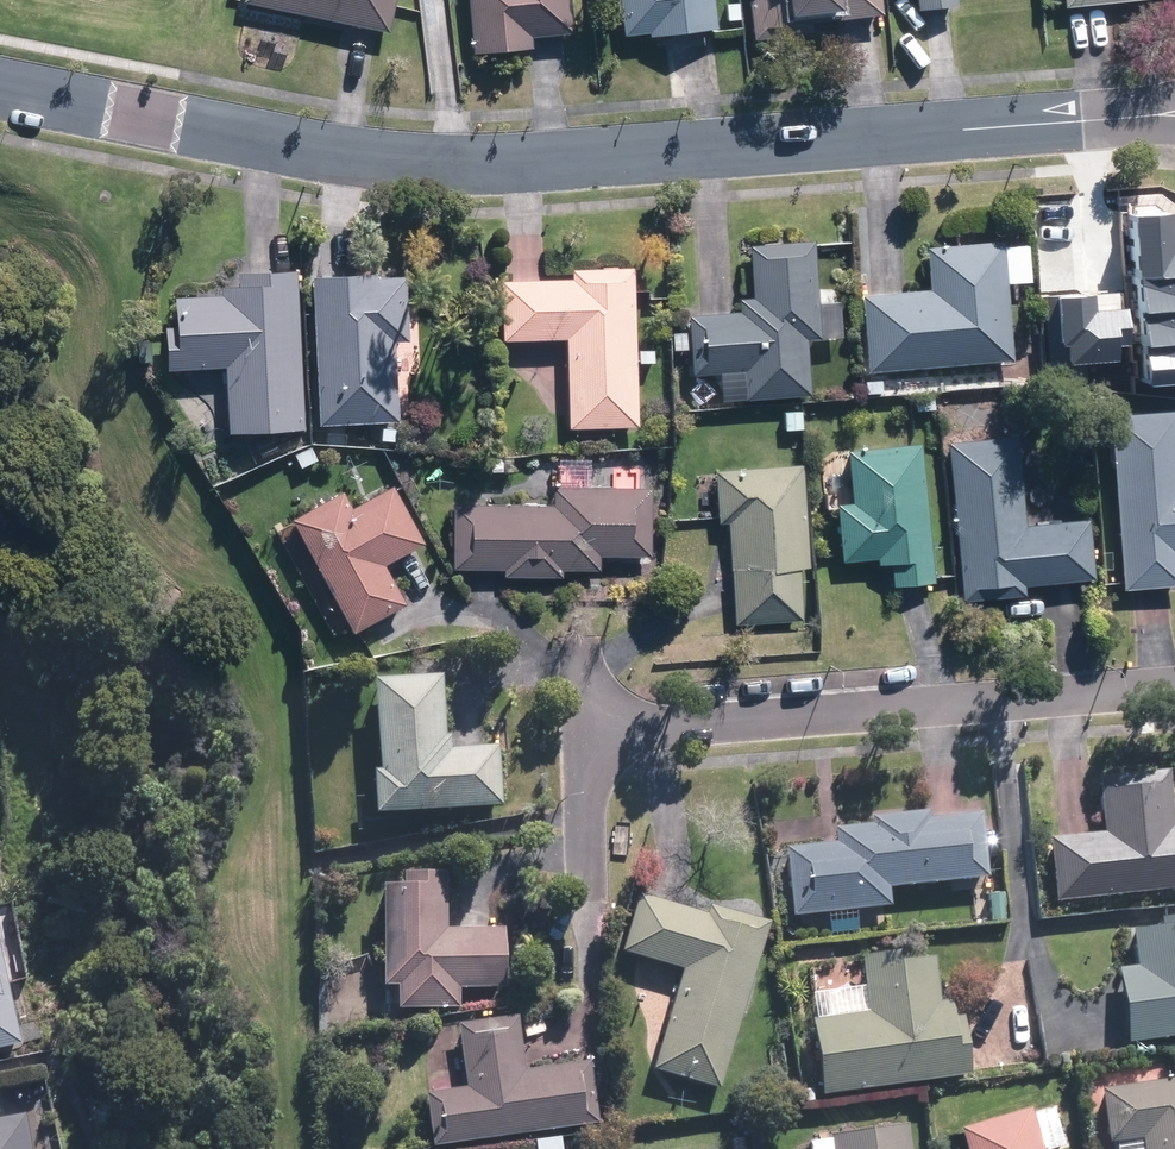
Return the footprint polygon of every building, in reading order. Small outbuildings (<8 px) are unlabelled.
[(238,7),(382,36),(389,0),(239,0),(238,7)] [(473,51),(530,49),(530,34),(565,33),(563,0),(471,0),(473,51)] [(622,41),(714,28),(710,0),(616,0),(622,41)] [(745,24),(784,21),(821,17),(821,23),(878,18),(877,0),(743,0),(745,24)] [(917,12),(956,7),(955,0),(916,0),(917,12)] [(1063,9),(1139,0),(1062,0),(1063,9)] [(1115,291),(1119,381),(1174,378),(1174,218),(1114,221),(1114,233),(1046,235),(1049,294),(1115,291)] [(666,350),(685,349),(686,374),(715,373),(716,397),(766,395),(806,393),(804,339),(818,338),(813,241),(781,242),(747,244),(749,297),(733,297),(734,312),(683,314),(684,328),(665,329),(666,350)] [(926,290),(860,295),(866,372),(1010,361),(1002,241),(923,247),(926,290)] [(631,426),(632,362),(650,362),(650,348),(632,348),(632,269),(567,269),(567,280),(497,280),(497,340),(566,341),(566,425),(631,426)] [(390,419),(387,340),(402,340),(400,272),(373,273),(307,275),(312,421),(390,419)] [(220,275),(220,295),(170,296),(171,343),(158,344),(159,368),(223,366),(225,430),(298,428),(293,273),(220,275)] [(1172,406),(1133,409),(1102,411),(1116,587),(1174,583),(1174,446),(1172,406)] [(1022,595),(1021,583),(1087,577),(1082,519),(1016,524),(1009,436),(941,441),(955,601),(1022,595)] [(874,564),(887,563),(889,585),(929,581),(915,443),(883,446),(842,450),(847,500),(832,501),(838,562),(873,558),(874,564)] [(725,521),(728,572),(731,622),(796,618),(793,569),(806,568),(798,462),(736,466),(710,468),(714,522),(725,521)] [(447,566),(499,567),(499,578),(560,579),(560,568),(595,569),(595,554),(645,554),(646,483),(549,482),(548,505),(448,503),(447,566)] [(401,603),(379,563),(421,540),(389,483),(347,506),(339,492),(287,522),(348,632),(401,603)] [(368,679),(372,770),(364,771),(366,814),(388,813),(444,811),(499,808),(496,743),(441,746),(438,676),(368,679)] [(1170,828),(1165,770),(1094,776),(1099,834),(1044,838),(1050,901),(1174,890),(1174,827),(1170,828)] [(886,903),(884,888),(981,876),(973,816),(928,822),(926,810),(871,817),(872,826),(830,831),(831,840),(779,847),(787,915),(886,903)] [(392,1007),(439,1009),(454,1009),(454,987),(501,989),(503,928),(441,926),(443,874),(396,872),(396,887),(380,887),(377,985),(392,985),(392,1007)] [(619,952),(682,970),(654,1070),(717,1088),(763,921),(706,904),(703,915),(635,896),(619,952)] [(18,1047),(5,986),(22,983),(7,913),(0,915),(0,1050),(18,1047)] [(1134,966),(1114,969),(1122,1041),(1174,1034),(1174,921),(1130,926),(1134,966)] [(859,965),(865,1013),(808,1020),(817,1095),(966,1076),(957,1002),(934,1004),(928,956),(859,965)] [(530,1134),(532,1148),(561,1148),(558,1131),(586,1128),(578,1062),(521,1069),(514,1015),(454,1022),(462,1088),(423,1093),(430,1147),(469,1142),(530,1134)] [(1137,1139),(1139,1148),(1174,1148),(1174,1078),(1100,1088),(1107,1143),(1137,1139)] [(1026,1108),(981,1122),(957,1129),(963,1148),(1038,1148),(1026,1108)] [(33,1116),(0,1122),(0,1148),(39,1148),(33,1116)] [(904,1128),(857,1134),(805,1141),(806,1148),(906,1148),(904,1128)]
